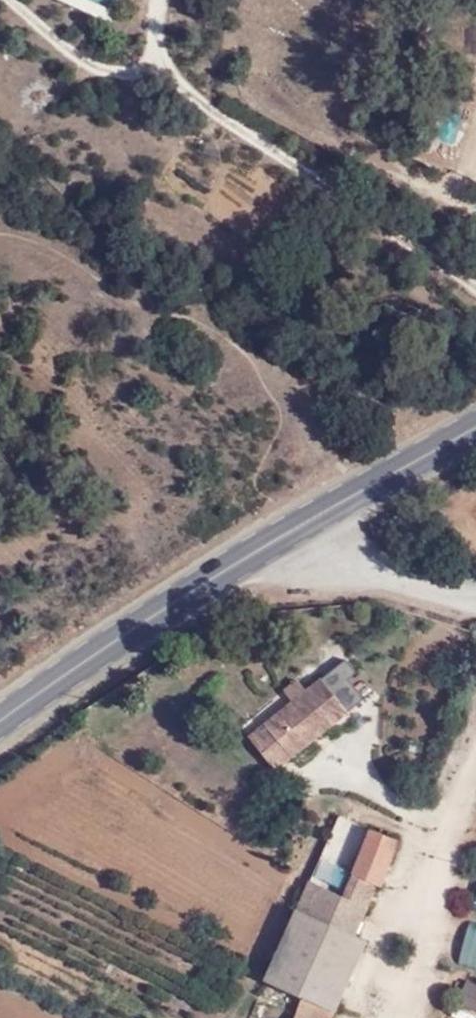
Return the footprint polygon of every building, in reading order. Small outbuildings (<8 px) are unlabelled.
[(281,691),(289,701),(247,732),(275,770),(349,716),(320,677),(307,687),(300,677),(281,691)] [(383,886),(402,841),(367,827),(339,893),(307,879),(263,981),(337,1012),(367,942),(353,936),(376,883),(383,886)] [(470,920),(457,963),(475,968),(475,922),(470,920)] [(463,981),(457,1002),(475,1009),(475,985),(463,981)] [(299,1001),(293,1017),(336,1017),(299,1001)]
